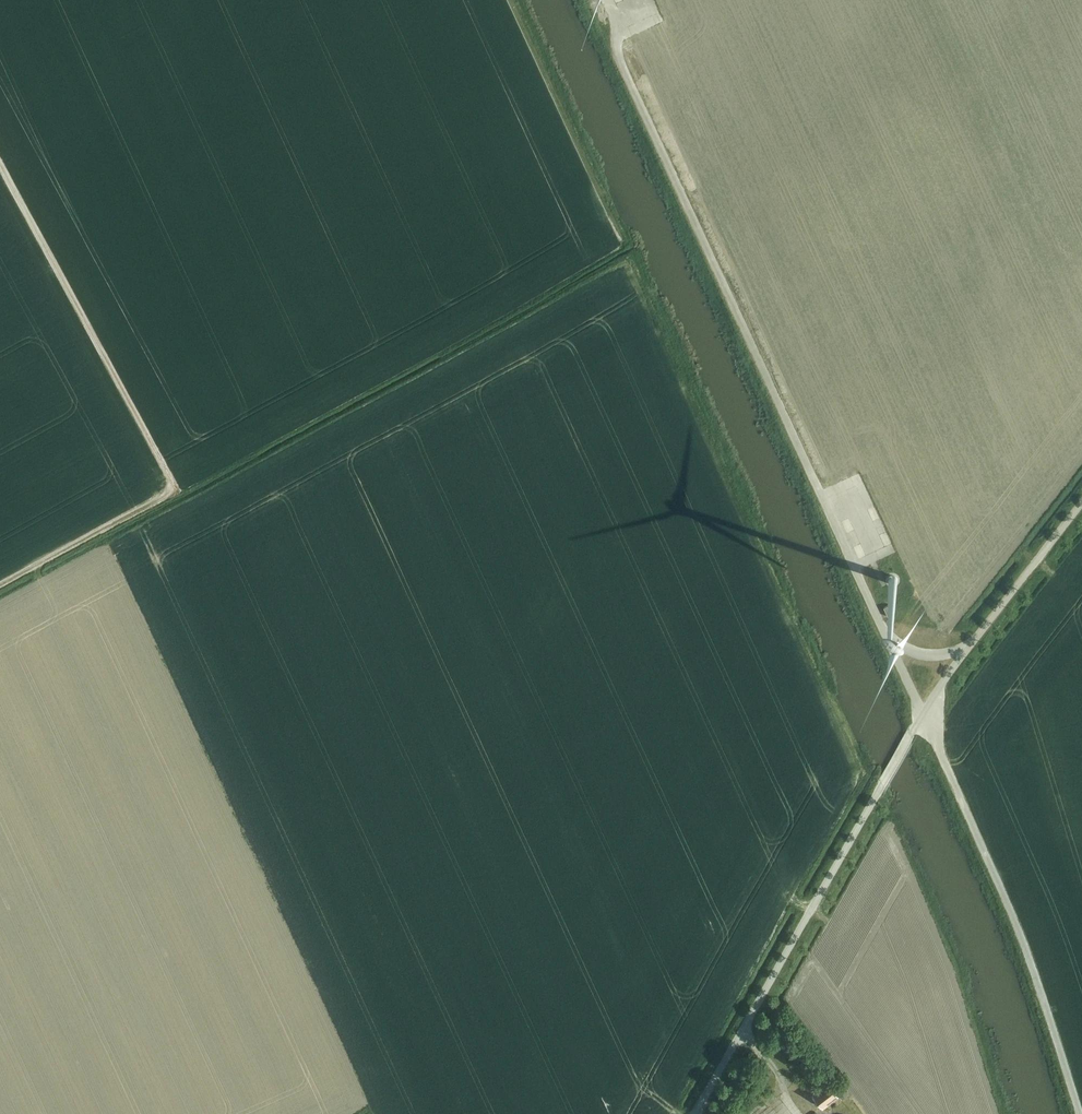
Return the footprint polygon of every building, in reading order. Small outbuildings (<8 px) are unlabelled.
[(894,594),(898,604),(904,602),(900,591),(894,594)] [(884,607),(888,616),(894,614),(890,604),(884,607)] [(826,1076),(819,1067),(812,1072),(819,1082),(826,1076)] [(812,1093),(823,1107),(839,1095),(828,1081),(812,1093)] [(770,1109),(766,1106),(759,1113),(765,1113),(770,1109)]
